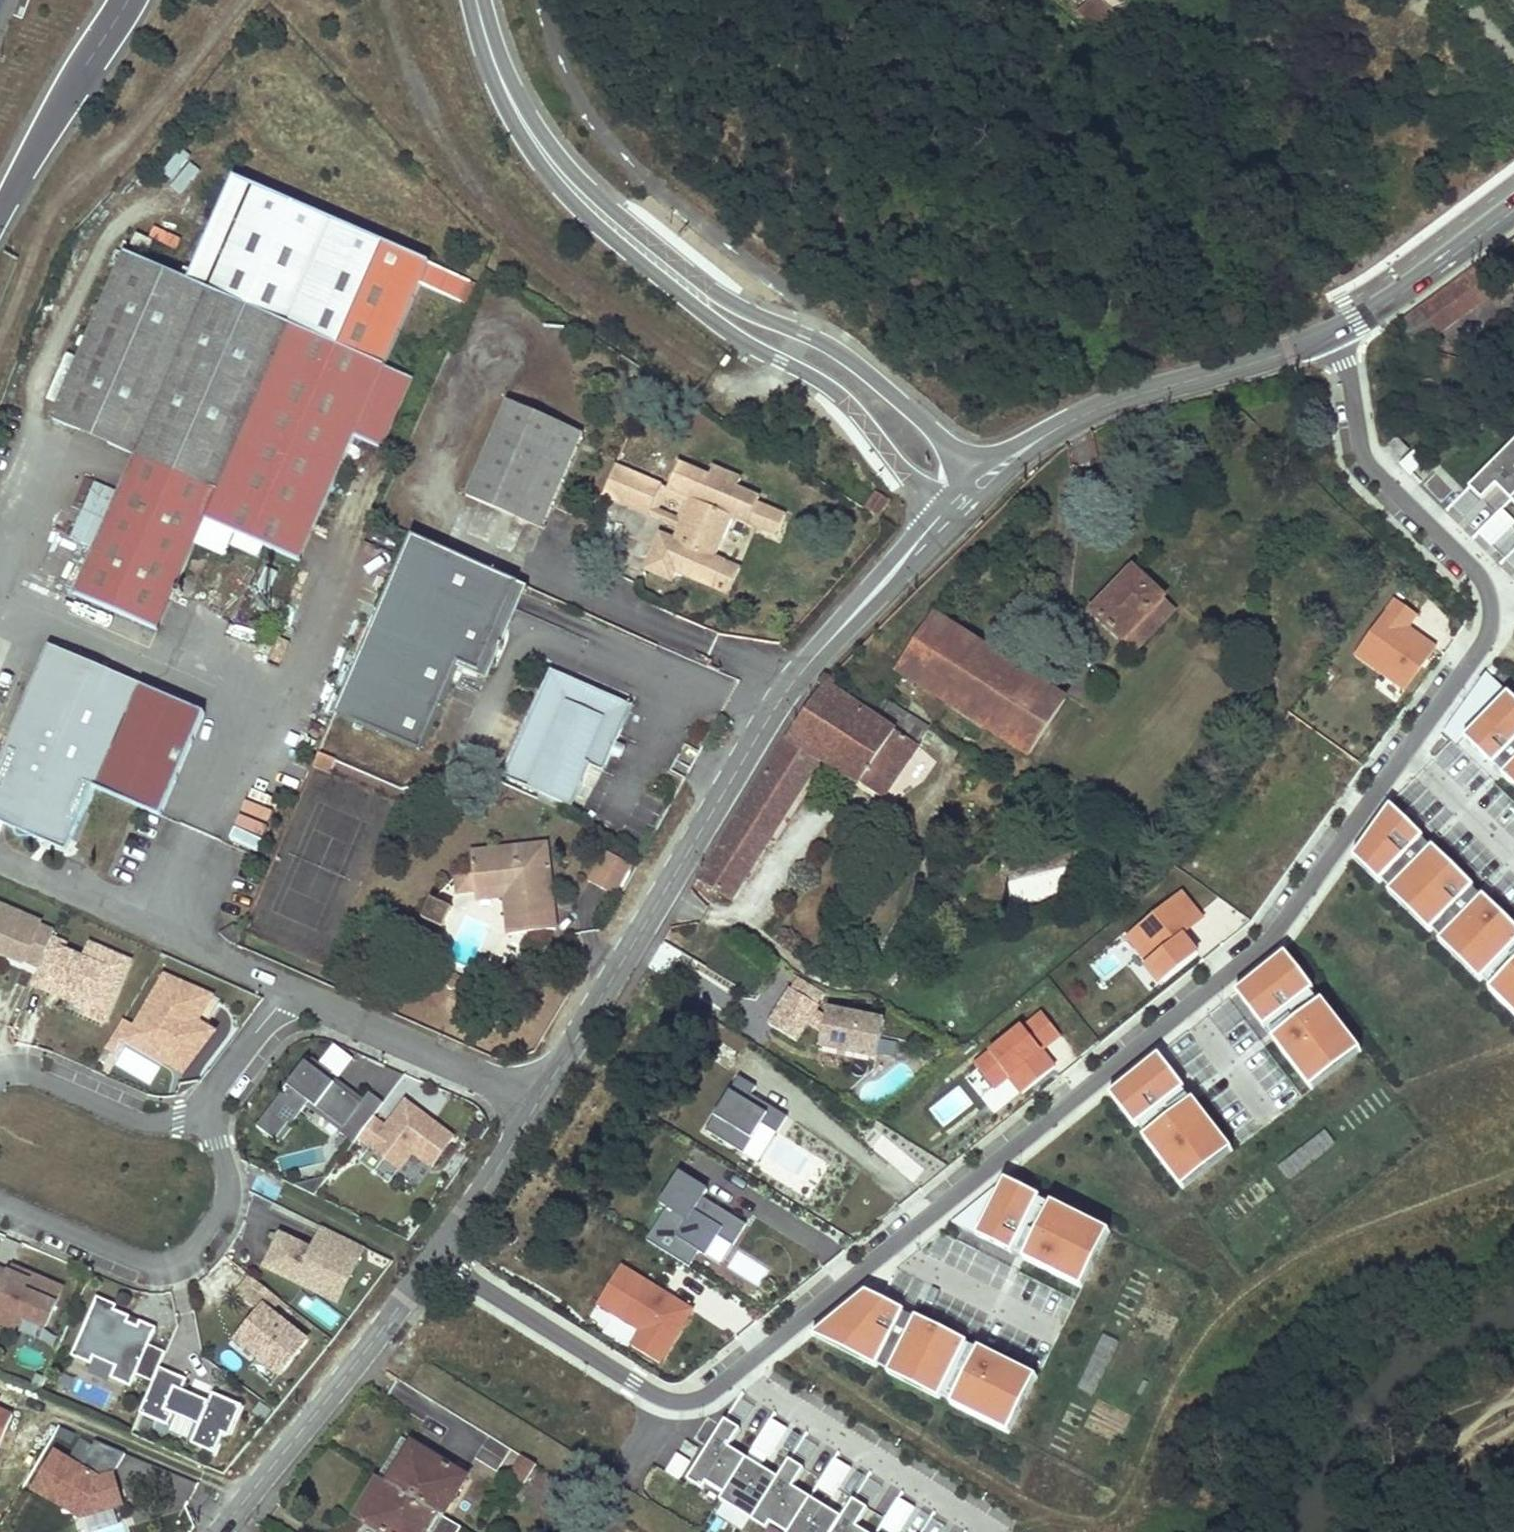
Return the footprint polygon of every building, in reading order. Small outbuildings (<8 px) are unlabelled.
[(1102,0),(1091,0),(1079,13),(1102,35),(1119,18),(1102,0)] [(163,168),(157,179),(184,192),(190,181),(163,168)] [(233,180),(188,282),(387,368),(431,266),(233,180)] [(125,255),(52,422),(133,458),(73,597),(158,633),(206,523),(301,564),(354,440),(382,451),(413,379),(387,368),(188,282),(125,255)] [(1492,294),(1474,268),(1420,307),(1439,332),(1492,294)] [(540,529),(561,482),(582,435),(508,402),(466,495),(540,529)] [(1389,445),(1401,458),(1409,451),(1397,438),(1389,445)] [(1468,489),(1479,500),(1493,485),(1497,481),(1513,499),(1513,443),(1468,489)] [(1411,475),(1425,462),(1415,451),(1401,464),(1411,475)] [(760,495),(737,485),(740,477),(713,465),(709,474),(679,461),(667,487),(691,498),(673,538),(660,532),(656,542),(682,554),(675,571),(713,587),(724,561),(713,556),(716,549),(730,516),(747,522),(776,534),(784,513),(757,502),(760,495)] [(661,484),(615,464),(601,495),(648,514),(661,484)] [(1493,485),(1507,500),(1513,507),(1513,499),(1497,481),(1493,485)] [(889,499),(875,491),(864,508),(878,517),(889,499)] [(1498,508),(1474,532),(1488,545),(1511,522),(1498,508)] [(507,531),(502,543),(538,559),(544,548),(507,531)] [(530,586),(416,536),(339,711),(423,748),(461,662),(491,676),(530,586)] [(682,554),(656,542),(643,569),(671,582),(675,571),(682,554)] [(739,567),(724,561),(713,587),(728,593),(739,567)] [(266,568),(253,591),(265,597),(278,574),(266,568)] [(1162,599),(1132,571),(1093,612),(1122,641),(1162,599)] [(1122,641),(1134,653),(1174,611),(1162,599),(1122,641)] [(1396,600),(1386,613),(1408,628),(1417,615),(1396,600)] [(1386,613),(1356,656),(1382,674),(1404,690),(1435,648),(1408,628),(1386,613)] [(934,616),(897,673),(1028,757),(1066,700),(934,616)] [(9,829),(4,840),(16,845),(16,846),(16,847),(15,848),(16,849),(16,850),(16,851),(17,852),(18,853),(19,853),(19,854),(20,854),(21,855),(23,855),(37,854),(62,865),(95,788),(161,817),(205,713),(51,647),(0,769),(0,825),(9,829)] [(522,738),(514,756),(505,775),(540,791),(566,804),(584,762),(602,770),(630,706),(552,671),(526,728),(520,725),(516,735),(522,738)] [(822,688),(787,739),(820,759),(882,799),(929,728),(881,699),(870,716),(830,691),(834,685),(828,680),(822,677),(817,685),(822,688)] [(1508,691),(1465,736),(1494,764),(1513,744),(1513,717),(1513,697),(1508,691)] [(787,739),(762,779),(794,801),(820,759),(787,739)] [(1494,764),(1503,773),(1513,761),(1513,744),(1494,764)] [(334,760),(319,753),(313,766),(329,773),(334,760)] [(1513,784),(1513,761),(1503,773),(1513,784)] [(794,801),(762,779),(737,818),(757,830),(751,839),(759,856),(794,801)] [(537,799),(562,811),(566,804),(540,791),(537,799)] [(1425,836),(1391,803),(1354,855),(1367,868),(1378,857),(1391,870),(1425,836)] [(697,881),(730,902),(759,856),(751,839),(757,830),(737,818),(697,881)] [(0,825),(0,838),(4,840),(9,829),(0,825)] [(1434,844),(1425,836),(1391,870),(1378,857),(1367,868),(1387,888),(1403,903),(1413,892),(1400,879),(1434,844)] [(1434,844),(1400,879),(1413,892),(1403,903),(1417,917),(1429,905),(1442,919),(1476,884),(1434,844)] [(548,854),(538,845),(529,846),(549,866),(548,854)] [(475,891),(490,890),(505,889),(506,898),(509,936),(557,930),(549,866),(529,846),(471,853),(475,891)] [(588,882),(601,890),(614,897),(632,866),(605,851),(588,882)] [(1090,857),(1082,870),(1092,875),(1100,863),(1090,857)] [(1485,893),(1476,884),(1442,919),(1429,905),(1417,917),(1453,952),(1464,940),(1451,927),(1485,893)] [(490,890),(475,891),(476,901),(506,898),(505,889),(490,890)] [(1184,890),(1127,936),(1148,962),(1145,965),(1159,983),(1199,949),(1185,932),(1205,916),(1184,890)] [(1451,927),(1464,940),(1453,952),(1468,966),(1479,955),(1493,968),(1513,946),(1513,921),(1485,893),(1451,927)] [(443,928),(447,919),(452,909),(431,900),(422,920),(443,928)] [(24,964),(25,961),(40,968),(52,938),(55,932),(40,925),(42,923),(0,904),(0,954),(24,964)] [(40,968),(32,985),(48,991),(52,983),(89,999),(86,1007),(83,1014),(105,1023),(131,962),(109,952),(103,968),(84,960),(65,952),(68,945),(52,938),(40,968)] [(91,945),(84,960),(103,968),(109,952),(91,945)] [(1493,968),(1479,955),(1468,966),(1482,979),(1491,988),(1513,964),(1513,946),(1493,968)] [(1263,1028),(1272,1040),(1323,1001),(1284,952),(1273,961),(1302,999),(1263,1028)] [(1235,992),(1263,1028),(1302,999),(1273,961),(1235,992)] [(1491,988),(1513,1010),(1513,964),(1491,988)] [(455,991),(458,984),(461,978),(443,970),(437,983),(455,991)] [(136,1028),(136,1029),(167,1047),(170,1064),(175,1067),(177,1063),(186,1062),(190,1064),(211,1036),(211,1030),(206,1027),(198,1022),(211,997),(166,977),(136,1028)] [(52,983),(48,991),(86,1007),(89,999),(52,983)] [(817,1006),(790,989),(768,1025),(795,1042),(806,1023),(814,1011),(817,1006)] [(1353,1039),(1323,1001),(1272,1040),(1302,1078),(1353,1039)] [(826,1008),(824,1017),(822,1033),(819,1046),(876,1057),(883,1019),(826,1008)] [(814,1011),(806,1023),(822,1033),(824,1017),(814,1011)] [(107,1048),(113,1052),(130,1024),(123,1020),(107,1048)] [(1026,1030),(964,1077),(994,1117),(1056,1071),(1026,1030)] [(1353,1039),(1302,1078),(1311,1090),(1362,1050),(1353,1039)] [(1277,1101),(1294,1087),(1263,1052),(1246,1067),(1277,1101)] [(1111,1094),(1125,1112),(1138,1102),(1149,1117),(1187,1088),(1160,1053),(1111,1094)] [(283,1094),(258,1126),(276,1140),(277,1139),(290,1123),(293,1125),(307,1106),(310,1102),(344,1127),(341,1131),(341,1132),(355,1143),(359,1138),(374,1117),(385,1103),(371,1092),(365,1099),(362,1103),(330,1079),(333,1075),(334,1074),(314,1059),(310,1064),(307,1061),(288,1086),(292,1088),(286,1096),(283,1094)] [(792,1110),(757,1086),(760,1081),(743,1071),(731,1092),(732,1092),(707,1130),(743,1154),(763,1124),(776,1133),(792,1110)] [(333,1075),(330,1079),(362,1103),(365,1099),(333,1075)] [(1138,1102),(1125,1112),(1145,1138),(1195,1099),(1187,1088),(1149,1117),(1138,1102)] [(1145,1138),(1175,1176),(1226,1137),(1195,1099),(1145,1138)] [(407,1101),(387,1127),(374,1117),(359,1138),(401,1169),(414,1153),(434,1168),(456,1139),(407,1101)] [(310,1102),(307,1106),(341,1131),(344,1127),(310,1102)] [(277,1139),(282,1143),(294,1126),(293,1125),(290,1123),(277,1139)] [(1327,1133),(1276,1162),(1285,1177),(1336,1147),(1327,1133)] [(1226,1137),(1175,1176),(1184,1188),(1235,1149),(1226,1137)] [(707,1191),(679,1173),(660,1203),(668,1208),(646,1240),(689,1267),(699,1252),(705,1256),(718,1236),(733,1246),(746,1225),(702,1198),(707,1191)] [(978,1236),(1013,1254),(1042,1197),(1006,1179),(978,1236)] [(1013,1254),(1025,1260),(1053,1203),(1042,1197),(1013,1254)] [(1053,1203),(1025,1260),(1069,1281),(1097,1224),(1053,1203)] [(1069,1281),(1083,1289),(1112,1232),(1097,1224),(1069,1281)] [(313,1250),(319,1252),(327,1235),(363,1253),(366,1247),(324,1227),(313,1250)] [(266,1267),(314,1290),(321,1275),(346,1287),(363,1253),(327,1235),(319,1252),(313,1250),(282,1234),(266,1267)] [(727,1272),(761,1285),(769,1268),(734,1254),(727,1272)] [(594,1308),(637,1332),(627,1348),(659,1368),(695,1307),(619,1264),(594,1308)] [(10,1273),(29,1281),(32,1275),(13,1266),(10,1273)] [(22,1317),(47,1328),(64,1288),(32,1275),(29,1281),(10,1273),(0,1269),(0,1308),(22,1317)] [(314,1290),(339,1302),(346,1287),(321,1275),(314,1290)] [(261,1311),(238,1340),(260,1357),(282,1374),(309,1341),(273,1312),(282,1300),(252,1277),(239,1294),(261,1311)] [(868,1291),(814,1336),(862,1359),(869,1345),(884,1353),(905,1310),(868,1291)] [(99,1297),(73,1356),(93,1365),(96,1358),(117,1367),(112,1378),(126,1385),(133,1387),(138,1375),(155,1382),(161,1368),(167,1353),(151,1346),(158,1329),(142,1322),(140,1327),(130,1323),(132,1317),(116,1310),(118,1306),(99,1297)] [(16,1330),(22,1317),(0,1308),(0,1323),(16,1330)] [(869,1345),(862,1359),(906,1381),(913,1367),(895,1359),(917,1315),(905,1310),(884,1353),(869,1345)] [(906,1381),(925,1391),(932,1377),(946,1384),(968,1341),(917,1315),(895,1359),(913,1367),(906,1381)] [(20,1322),(15,1334),(35,1343),(40,1331),(20,1322)] [(932,1377),(925,1391),(940,1398),(953,1405),(980,1347),(968,1341),(946,1384),(932,1377)] [(980,1347),(953,1405),(997,1426),(1025,1369),(980,1347)] [(155,1382),(141,1414),(159,1421),(170,1426),(174,1414),(201,1426),(193,1444),(194,1444),(217,1454),(225,1434),(231,1436),(244,1406),(215,1393),(211,1401),(208,1400),(209,1398),(197,1393),(196,1395),(190,1393),(184,1390),(189,1379),(161,1368),(155,1382)] [(1040,1376),(1025,1369),(997,1426),(1011,1434),(1040,1376)] [(1,1448),(14,1417),(0,1411),(0,1448),(1,1448)] [(755,1449),(771,1458),(788,1430),(773,1420),(755,1449)] [(689,1481),(705,1491),(709,1484),(726,1495),(722,1502),(768,1530),(772,1523),(786,1531),(857,1531),(859,1528),(870,1509),(856,1500),(844,1519),(842,1523),(792,1492),(795,1488),(806,1470),(792,1461),(780,1479),(778,1483),(728,1453),(731,1449),(742,1430),(727,1421),(689,1481)] [(377,1478),(386,1483),(411,1444),(402,1438),(377,1478)] [(120,1505),(112,1475),(126,1455),(95,1442),(80,1468),(55,1454),(33,1489),(80,1517),(120,1505)] [(411,1444),(386,1483),(442,1517),(466,1478),(411,1444)] [(731,1449),(728,1453),(778,1483),(780,1479),(731,1449)] [(678,1456),(668,1473),(681,1481),(691,1464),(678,1456)] [(509,1477),(523,1486),(536,1466),(522,1458),(509,1477)] [(819,1488),(834,1498),(852,1469),(837,1460),(819,1488)] [(346,1512),(363,1522),(386,1483),(377,1478),(369,1490),(358,1492),(346,1512)] [(363,1522),(379,1531),(459,1531),(461,1529),(442,1517),(386,1483),(363,1522)] [(795,1488),(792,1492),(842,1523),(844,1519),(795,1488)] [(890,1531),(901,1531),(916,1508),(901,1499),(883,1527),(890,1531)]
